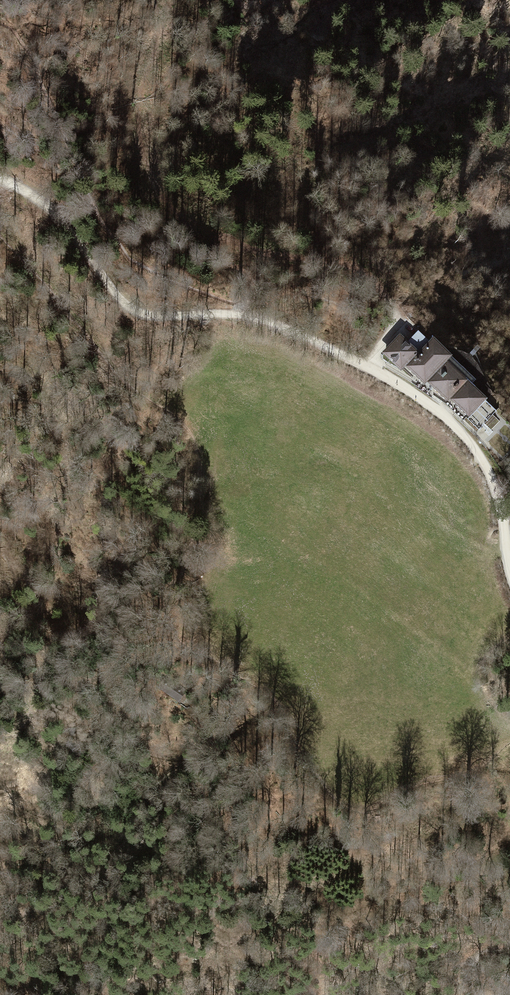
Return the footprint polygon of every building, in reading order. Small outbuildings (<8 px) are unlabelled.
[(419,356),(400,337),(386,352),(400,366),(407,360),(411,364),(409,366),(422,378),(425,380),(427,378),(447,397),(450,395),(469,413),(483,398),(443,361),(448,355),(433,341),(419,356)] [(159,687),(178,700),(179,699),(183,701),(189,693),(175,683),(173,685),(165,679),(159,687)] [(220,732),(222,729),(210,722),(207,727),(213,730),(214,728),(220,732)]
